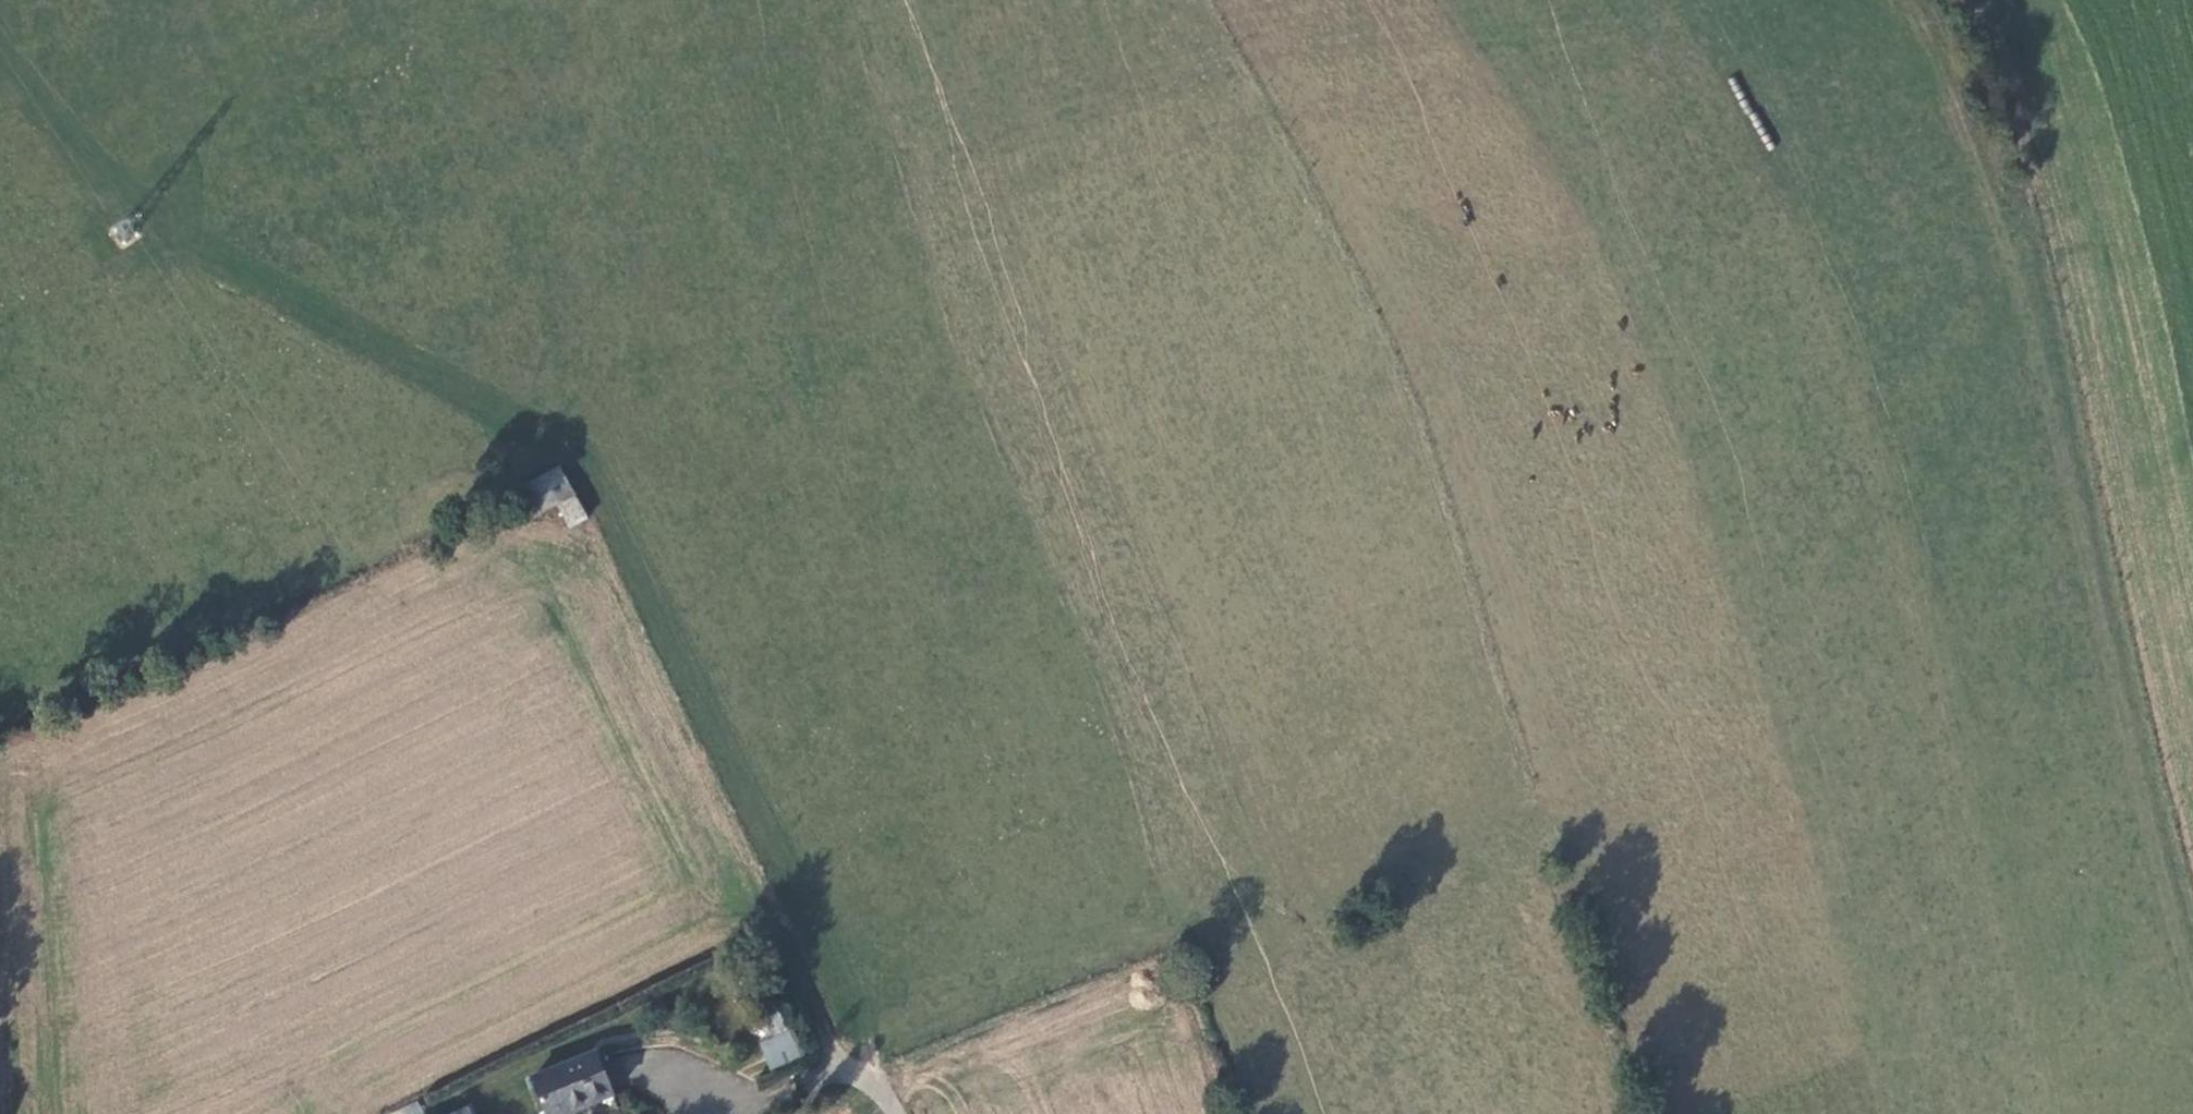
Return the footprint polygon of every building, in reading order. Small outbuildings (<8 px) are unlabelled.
[(568,529),(584,518),(572,491),(520,520),(534,547),(568,529)] [(579,550),(596,541),(584,518),(568,529),(579,550)] [(757,1041),(770,1070),(805,1054),(784,1007),(757,1018),(766,1037),(757,1041)] [(613,1070),(550,1093),(558,1113),(624,1113),(629,1112),(613,1070)] [(418,1100),(382,1113),(423,1113),(418,1100)]
